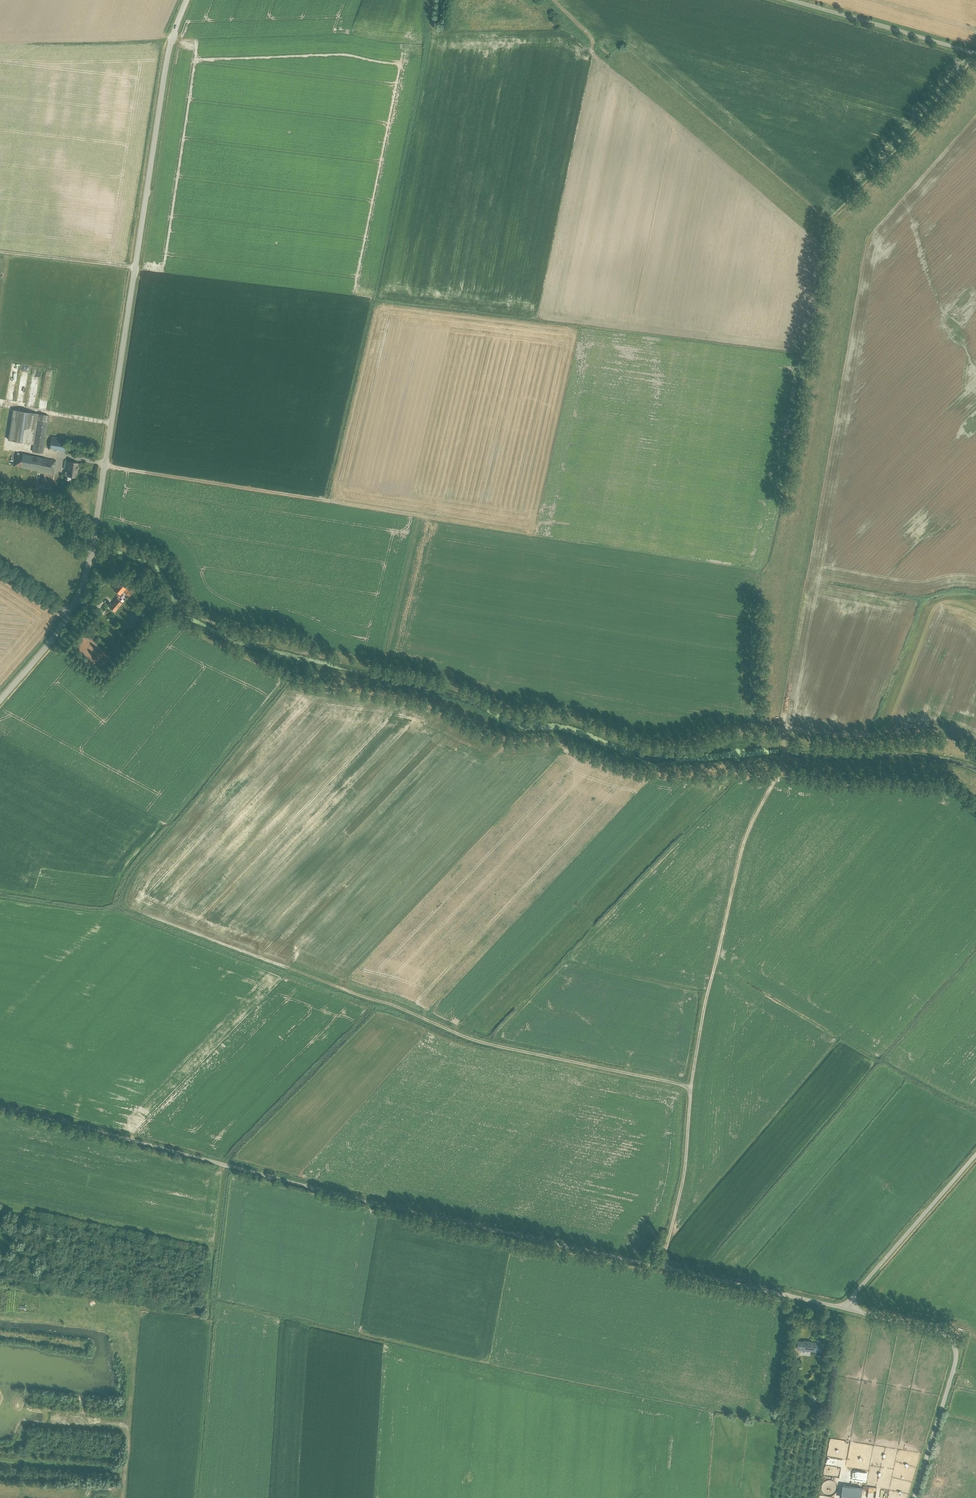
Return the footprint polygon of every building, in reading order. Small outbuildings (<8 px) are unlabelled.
[(13,410),(9,442),(33,446),(32,452),(43,453),(48,422),(49,416),(38,414),(13,410)] [(66,451),(67,443),(51,440),(49,449),(66,451)] [(56,460),(16,453),(13,466),(53,474),(56,460)] [(78,463),(68,462),(67,472),(65,471),(64,476),(76,478),(78,463)] [(130,596),(132,593),(120,583),(114,590),(121,595),(124,591),(130,596)] [(109,608),(115,612),(122,603),(116,599),(109,608)] [(825,1348),(826,1341),(817,1340),(816,1343),(804,1341),(803,1351),(804,1351),(804,1349),(820,1351),(821,1347),(825,1348)] [(841,1495),(859,1497),(861,1497),(862,1488),(843,1485),(841,1495)]
